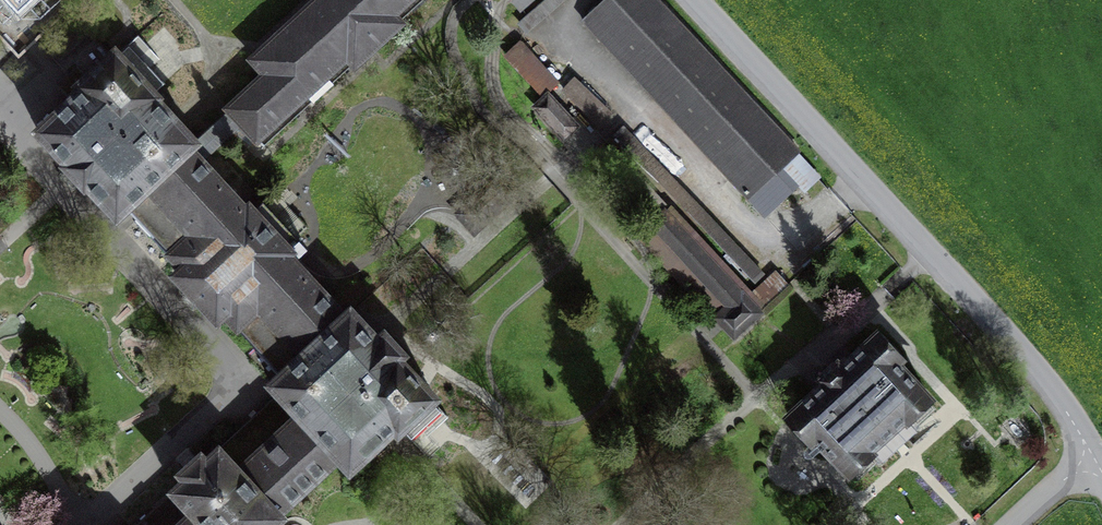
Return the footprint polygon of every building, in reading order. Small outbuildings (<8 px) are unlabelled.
[(18,12),(31,0),(6,0),(18,12)] [(248,60),(257,70),(217,109),(261,156),(424,0),(310,0),(248,60)] [(523,11),(536,0),(513,0),(523,11)] [(648,0),(604,0),(579,23),(742,202),(792,158),(648,0)] [(578,72),(565,83),(523,39),(506,54),(549,100),(540,108),(568,138),(589,118),(596,125),(613,110),(578,72)] [(116,215),(126,205),(189,148),(195,142),(155,98),(157,96),(115,51),(79,85),(82,89),(38,130),(116,215)] [(783,296),(626,130),(579,175),(736,341),(783,296)] [(344,315),(189,148),(126,205),(184,267),(176,275),(217,319),(225,312),(281,373),(344,315)] [(344,315),(281,373),(271,383),(300,414),(338,456),(350,468),(394,427),(398,431),(401,428),(425,454),(434,445),(421,430),(430,422),(436,428),(448,417),(432,399),(435,397),(398,357),(402,353),(384,333),(377,339),(350,310),(344,315)] [(936,404),(874,338),(778,426),(840,493),(936,404)] [(274,515),(338,456),(300,414),(285,427),(270,411),(260,410),(206,460),(200,455),(181,472),(187,478),(136,524),(284,524),(274,515)]
